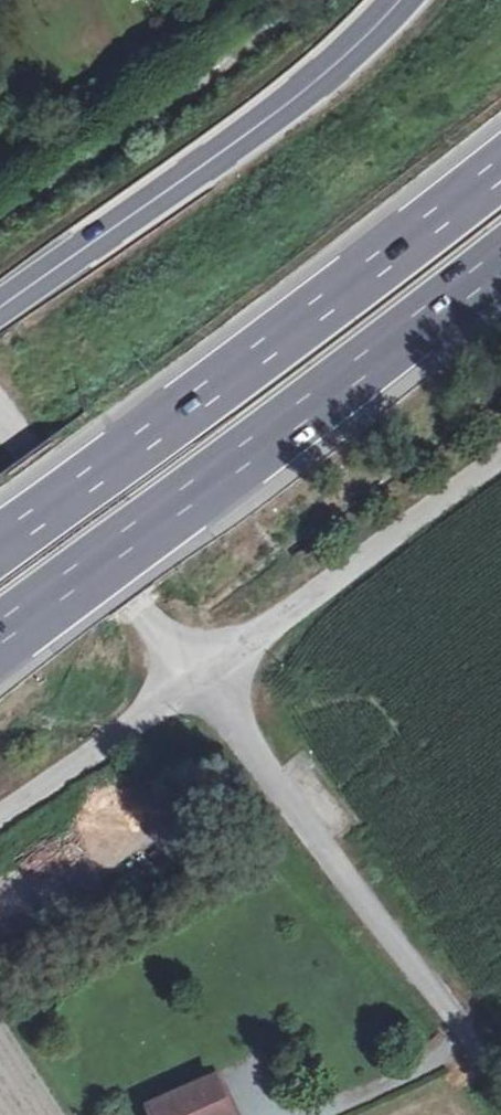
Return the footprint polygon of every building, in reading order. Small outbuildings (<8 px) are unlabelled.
[(149,1114),(231,1114),(214,1077),(145,1106),(149,1114)]
